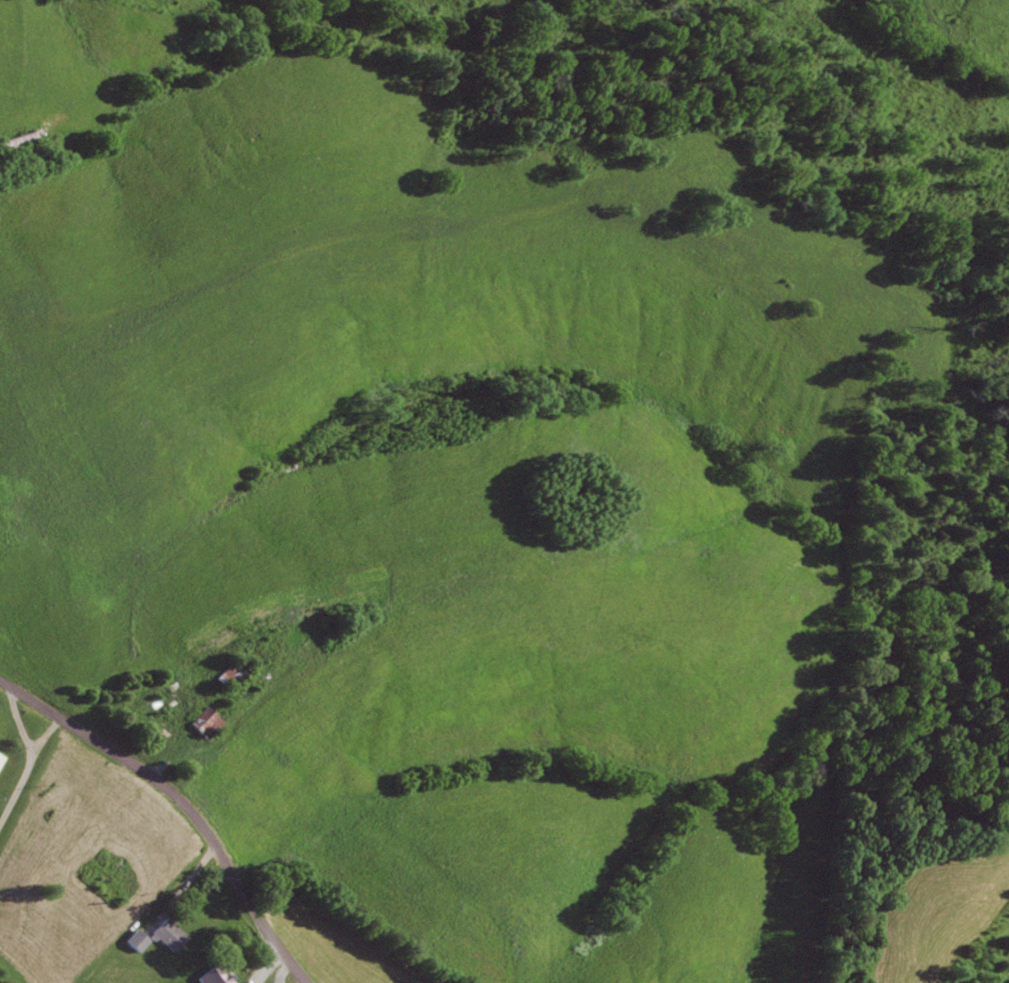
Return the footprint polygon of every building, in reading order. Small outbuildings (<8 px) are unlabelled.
[(184,935),(157,918),(146,934),(173,952),(184,935)] [(146,941),(134,928),(122,940),(135,953),(146,941)] [(211,963),(193,980),(196,982),(230,982),(211,963)]
